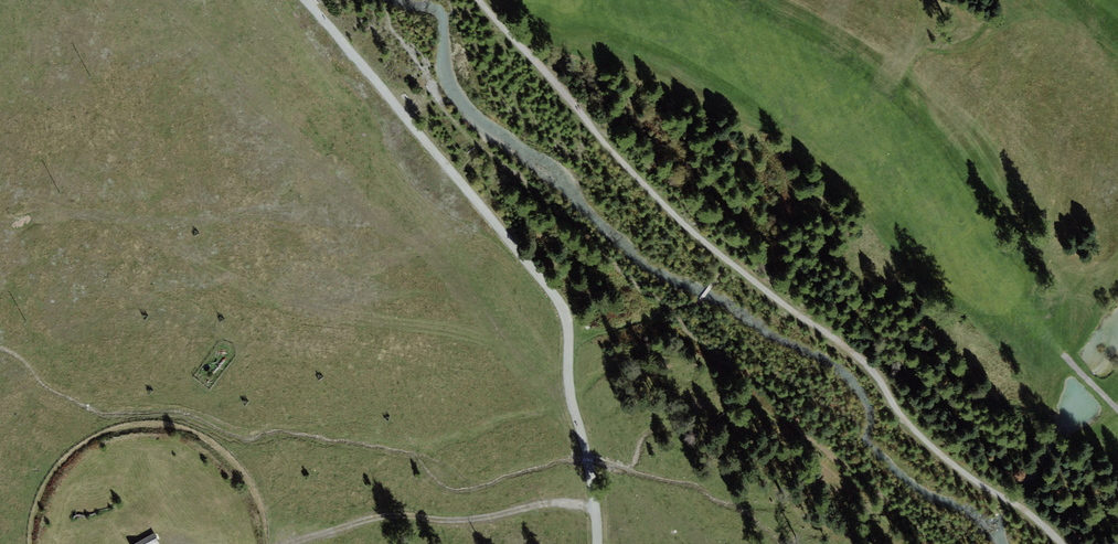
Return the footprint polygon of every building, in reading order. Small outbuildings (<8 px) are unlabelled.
[(132,543),(160,543),(154,532),(132,543)]
